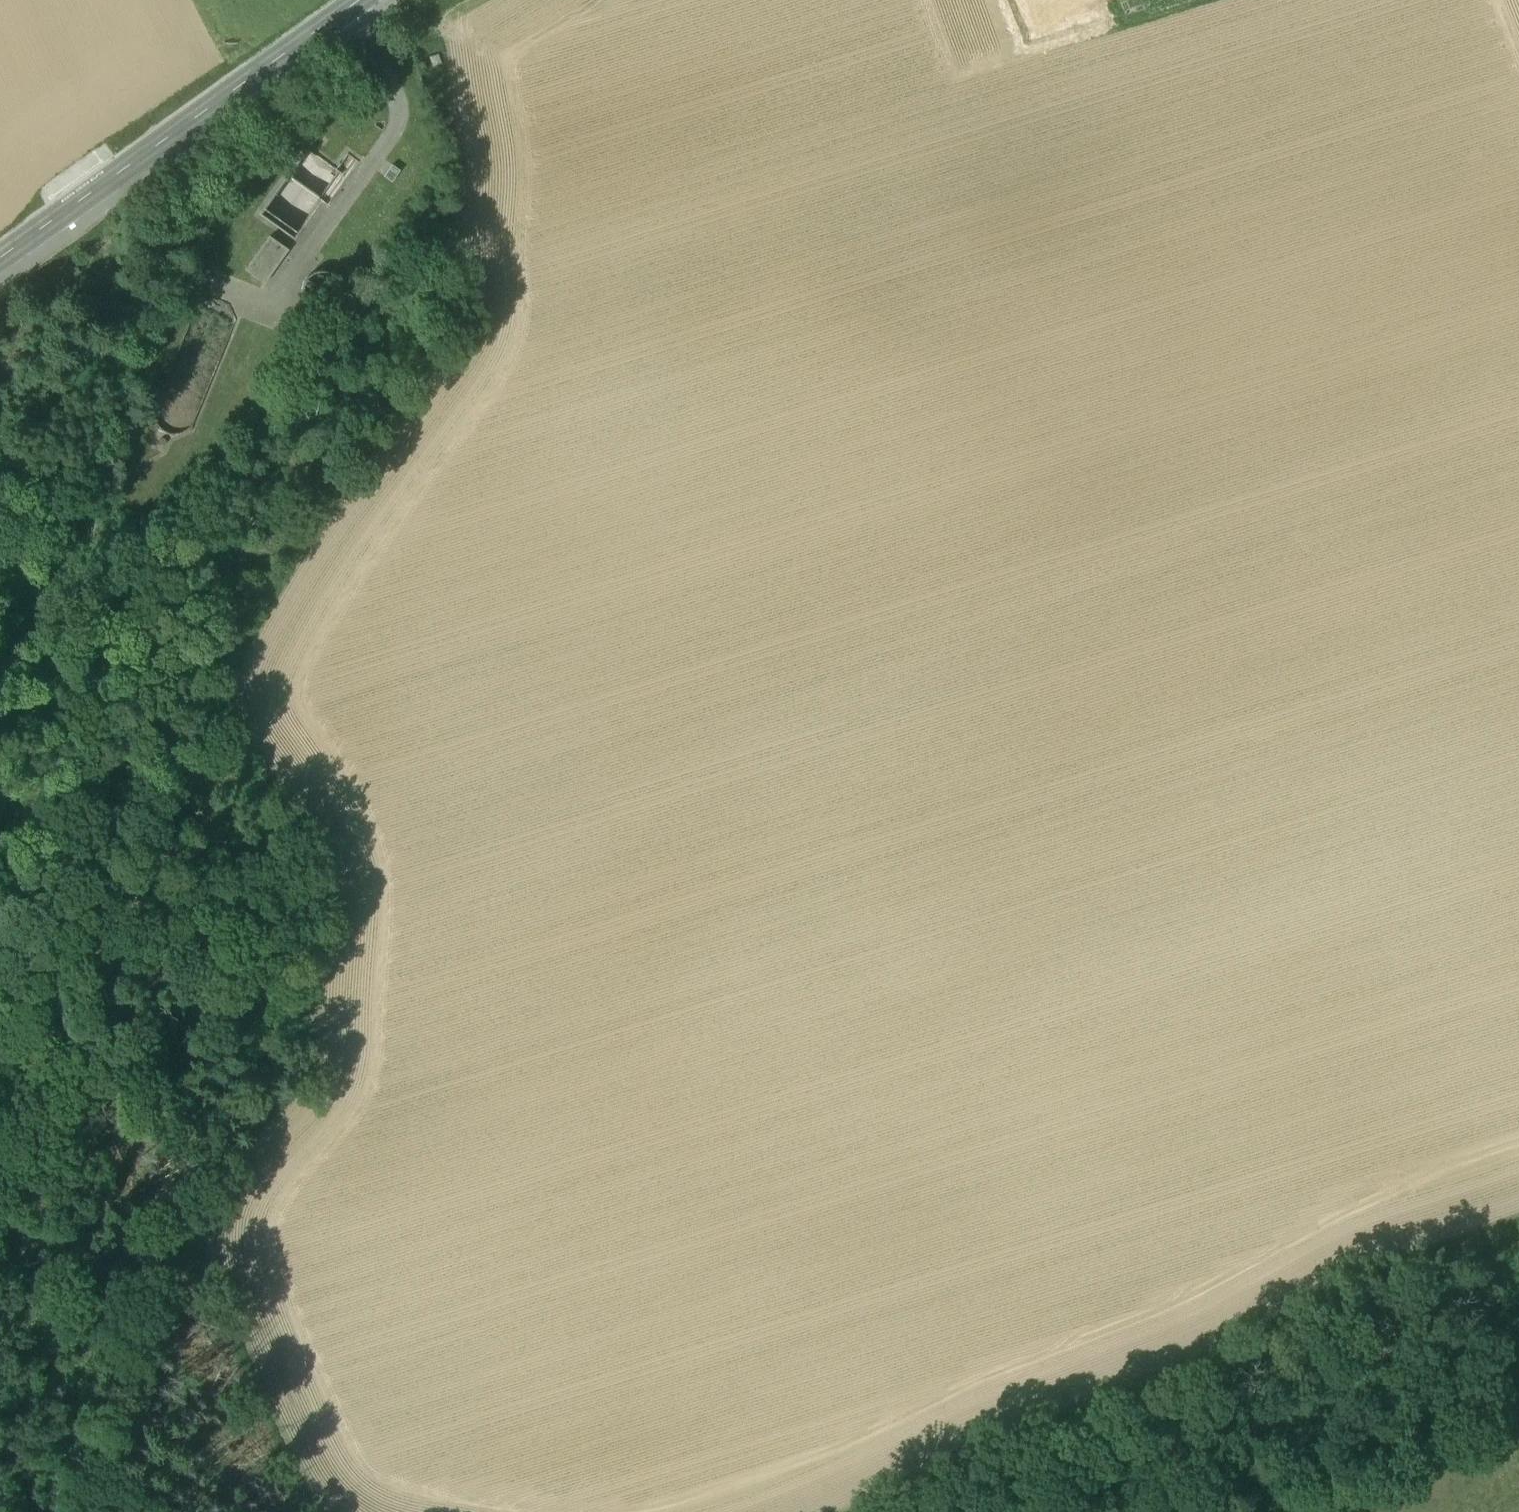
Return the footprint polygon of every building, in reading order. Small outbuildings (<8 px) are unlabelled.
[(385,121),(376,122),(375,126),(383,132),(386,127),(385,121)] [(303,129),(294,126),(291,136),(299,140),(303,129)] [(400,171),(392,165),(384,177),(392,182),(400,171)] [(270,237),(246,271),(264,284),(289,250),(270,237)] [(191,431),(185,447),(189,449),(197,430),(192,428),(191,431)] [(171,436),(163,432),(160,439),(169,442),(171,436)] [(119,482),(104,488),(107,495),(122,489),(119,482)]
